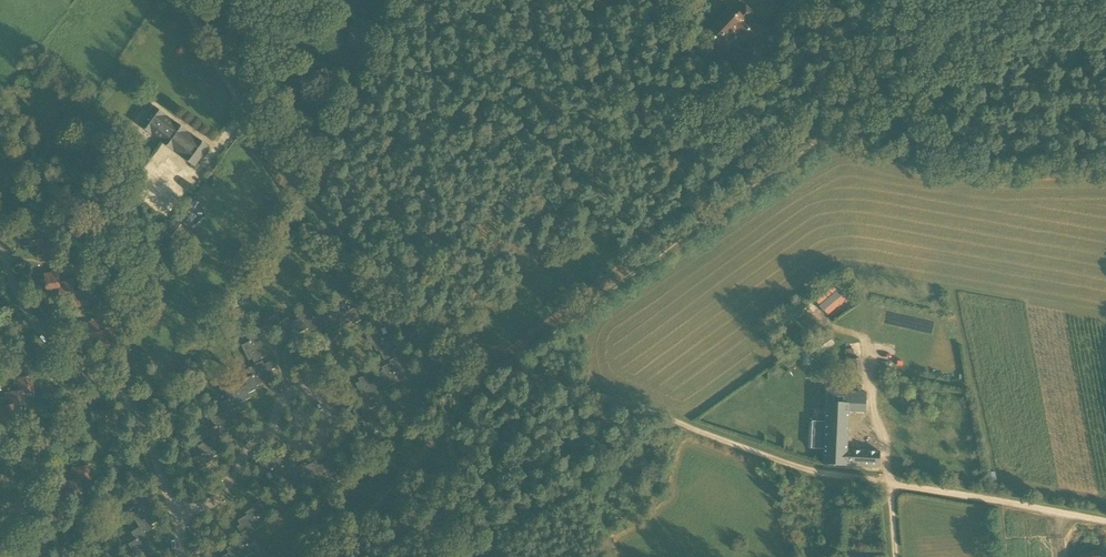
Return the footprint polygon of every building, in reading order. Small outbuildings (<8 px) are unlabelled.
[(746,21),(731,8),(708,34),(712,37),(710,40),(713,43),(720,54),(733,45),(729,39),(736,32),(752,39),(747,51),(758,56),(770,33),(746,21)] [(155,106),(140,126),(151,135),(152,134),(162,142),(176,123),(166,116),(166,115),(155,106)] [(209,147),(198,138),(197,139),(187,132),(188,131),(176,123),(162,142),(173,151),(174,150),(184,157),(183,158),(195,167),(209,147)] [(0,154),(0,156),(3,160),(10,155),(6,150),(0,154)] [(177,222),(167,235),(175,241),(185,228),(177,222)] [(29,246),(42,245),(44,245),(43,240),(42,226),(35,227),(35,230),(28,231),(29,246)] [(44,245),(42,245),(43,255),(58,254),(56,235),(49,236),(49,239),(43,240),(44,245)] [(61,288),(60,283),(59,269),(52,270),(53,273),(45,274),(46,290),(59,288),(61,288)] [(67,282),(60,283),(61,288),(59,288),(60,299),(73,297),(75,297),(74,292),(73,278),(66,279),(67,282)] [(89,306),(87,287),(80,288),(81,291),(74,292),(75,297),(73,297),(74,308),(89,306)] [(315,304),(310,307),(315,315),(320,312),(315,304)] [(331,315),(324,318),(328,325),(331,324),(333,328),(343,323),(344,326),(353,322),(354,324),(361,320),(355,308),(347,311),(344,304),(329,311),(331,315)] [(298,320),(291,323),(295,331),(297,329),(300,334),(309,328),(311,331),(320,327),(321,329),(328,325),(324,318),(322,313),(314,316),(310,309),(296,316),(298,320)] [(85,338),(98,337),(99,337),(99,332),(98,318),(91,319),(92,322),(84,323),(85,338)] [(99,337),(98,337),(99,347),(114,346),(112,327),(105,328),(106,331),(99,332),(99,337)] [(252,358),(256,365),(263,361),(262,358),(266,356),(261,347),(264,345),(259,337),(261,335),(258,328),(245,334),(249,342),(242,346),(249,360),(252,358)] [(383,338),(379,330),(366,336),(370,344),(372,343),(377,351),(379,350),(384,360),(388,358),(390,361),(397,357),(394,351),(398,349),(391,334),(383,338)] [(825,334),(809,344),(815,354),(831,344),(825,334)] [(887,348),(887,365),(914,366),(914,349),(887,348)] [(376,379),(373,381),(377,388),(383,385),(385,388),(399,381),(396,374),(403,370),(397,357),(390,361),(391,363),(382,367),(383,370),(373,375),(376,379)] [(245,380),(247,385),(251,392),(258,389),(257,386),(266,382),(265,379),(274,374),(272,370),(275,369),(272,361),(265,365),(263,361),(256,365),(248,368),(252,376),(245,380)] [(360,405),(363,412),(371,409),(376,406),(372,399),(380,395),(377,388),(373,381),(369,382),(366,375),(359,379),(360,382),(356,384),(360,394),(358,395),(362,404),(360,405)] [(23,391),(24,392),(34,391),(32,377),(13,379),(14,385),(18,385),(18,391),(23,391)] [(227,416),(235,412),(233,410),(242,405),(241,403),(251,398),(249,394),(251,392),(247,385),(241,388),(239,385),(225,392),(228,400),(221,403),(225,412),(227,416)] [(10,405),(14,405),(15,406),(25,405),(24,392),(23,391),(18,391),(5,393),(5,399),(9,399),(10,405)] [(827,465),(877,468),(878,468),(878,452),(848,450),(850,410),(867,410),(868,394),(830,392),(827,465)] [(0,406),(0,413),(1,421),(16,419),(15,406),(14,405),(10,405),(0,406)] [(371,409),(363,412),(364,415),(360,417),(365,427),(362,428),(366,437),(364,438),(367,446),(380,440),(377,432),(384,428),(377,414),(374,415),(371,409)] [(214,443),(221,439),(220,437),(229,433),(227,430),(237,425),(235,421),(238,419),(235,412),(227,416),(225,412),(211,419),(215,427),(207,431),(212,439),(214,443)] [(198,446),(202,454),(194,458),(200,470),(208,466),(207,464),(215,460),(214,457),(224,452),(222,448),(225,446),(221,439),(214,443),(212,439),(198,446)] [(259,461),(264,474),(272,471),(276,478),(290,472),(289,468),(296,465),(293,457),(289,459),(288,454),(278,459),(276,456),(267,460),(266,458),(259,461)] [(289,468),(290,472),(293,480),(301,477),(305,485),(320,478),(318,475),(325,472),(322,464),(319,466),(317,461),(307,466),(306,463),(297,467),(296,465),(289,468)] [(89,466),(71,468),(71,474),(75,474),(76,480),(76,481),(80,480),(80,481),(81,481),(91,480),(89,466)] [(76,480),(62,481),(62,488),(66,488),(66,494),(71,494),(71,495),(72,495),(82,494),(81,481),(80,481),(80,480),(76,481),(76,480)] [(66,494),(53,495),(53,502),(57,502),(58,508),(62,508),(62,509),(63,509),(73,508),(72,495),(71,495),(71,494),(66,494)] [(143,525),(148,532),(154,528),(153,525),(157,522),(151,513),(153,512),(148,503),(150,502),(146,495),(134,502),(138,510),(131,514),(140,528),(143,525)] [(237,527),(241,533),(249,529),(251,533),(264,525),(260,518),(267,513),(260,501),(253,505),(254,508),(246,513),(247,515),(238,521),(240,525),(237,527)] [(49,524),(64,522),(63,509),(62,509),(62,508),(58,508),(44,509),(44,516),(48,516),(49,524)] [(141,556),(151,556),(150,555),(154,553),(148,543),(151,542),(146,533),(148,532),(143,525),(140,528),(131,533),(136,540),(129,544),(137,556),(139,556),(141,556)] [(228,556),(246,556),(253,553),(249,546),(256,541),(251,533),(249,529),(241,533),(243,536),(234,541),(236,543),(227,549),(229,553),(226,555),(228,556)] [(29,540),(29,547),(33,547),(33,553),(38,553),(38,554),(50,553),(49,538),(29,540)]
